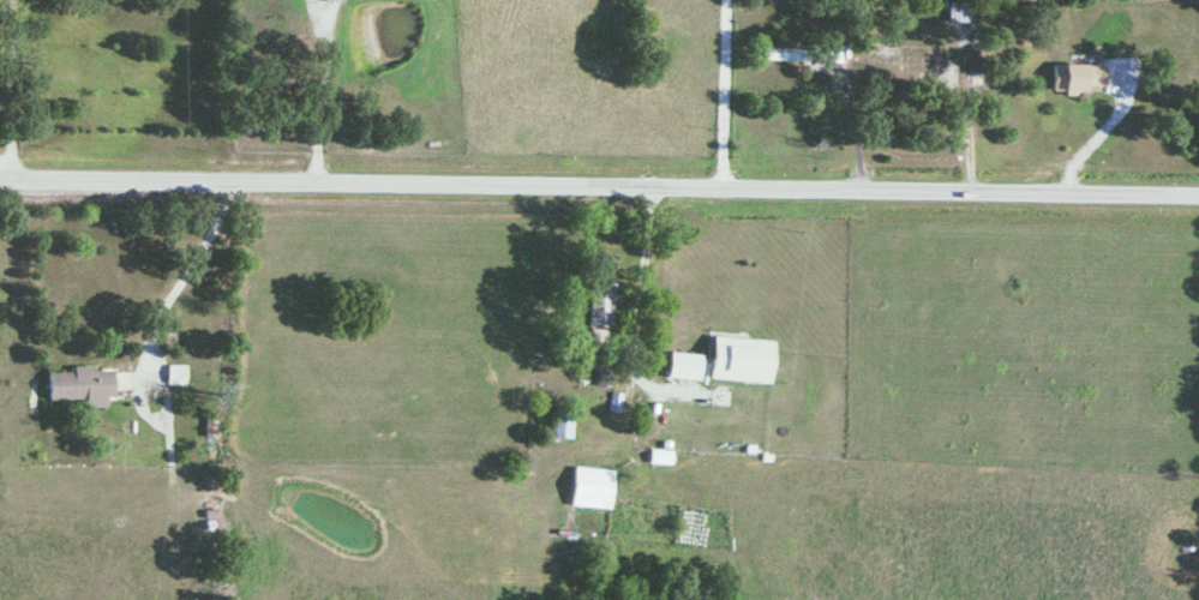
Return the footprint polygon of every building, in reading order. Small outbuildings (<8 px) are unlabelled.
[(984,3),(947,3),(947,23),(984,23),(984,3)] [(764,62),(819,62),(819,49),(764,49),(764,62)] [(1105,65),(1053,64),(1052,91),(1104,92),(1105,65)] [(588,330),(613,331),(614,281),(589,281),(588,330)] [(773,351),(710,349),(710,374),(772,376),(773,351)] [(185,386),(185,367),(167,367),(167,386),(185,386)] [(48,373),(49,402),(86,400),(86,410),(107,409),(107,399),(115,398),(114,370),(48,373)] [(552,439),(572,439),(572,412),(552,412),(552,439)] [(572,508),(611,511),(614,471),(574,469),(572,508)]
